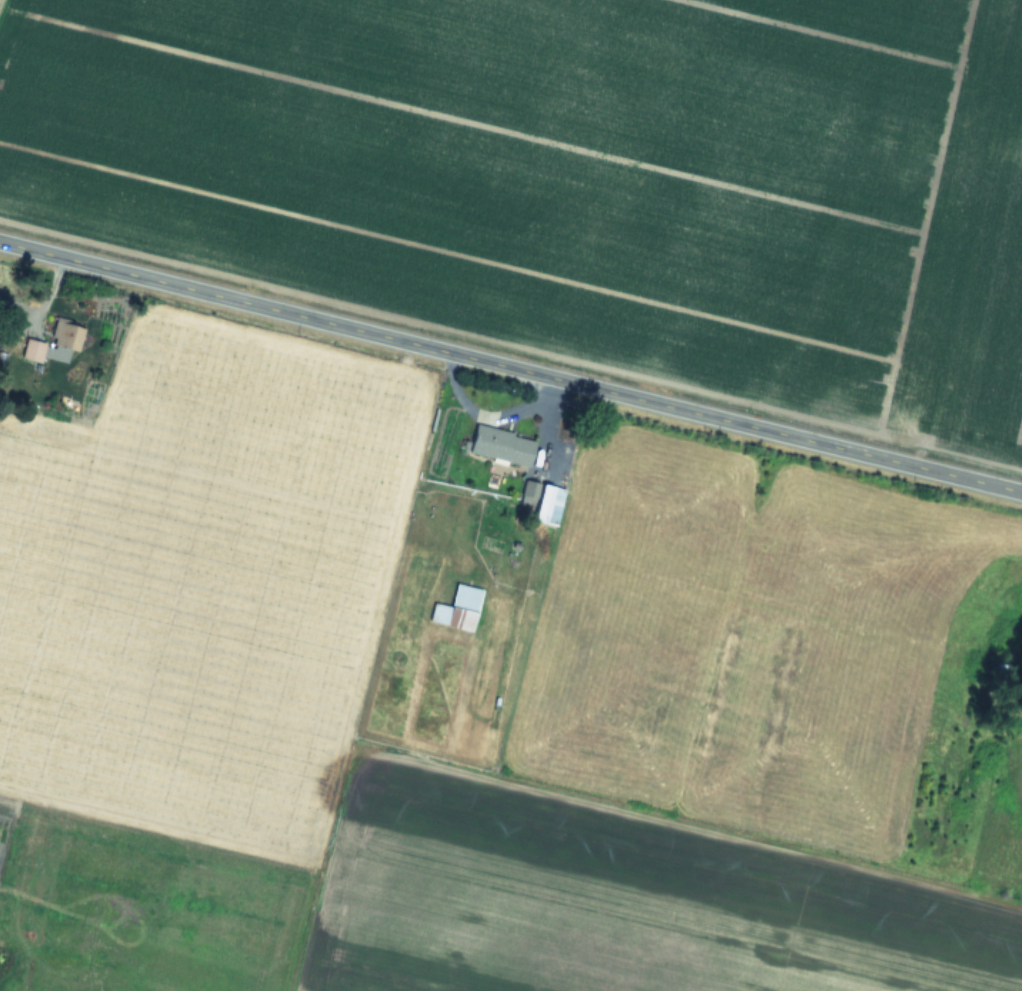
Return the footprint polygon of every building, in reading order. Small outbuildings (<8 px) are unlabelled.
[(71,351),(78,352),(85,324),(57,317),(47,356),(69,361),(71,351)] [(41,362),(47,342),(27,337),(21,356),(41,362)] [(530,467),(536,437),(475,423),(469,453),(530,467)] [(562,482),(522,482),(522,506),(535,506),(535,523),(562,523),(562,482)] [(434,602),(429,621),(474,631),(483,588),(456,583),(451,606),(434,602)] [(994,680),(1015,680),(1015,663),(994,663),(994,680)]
